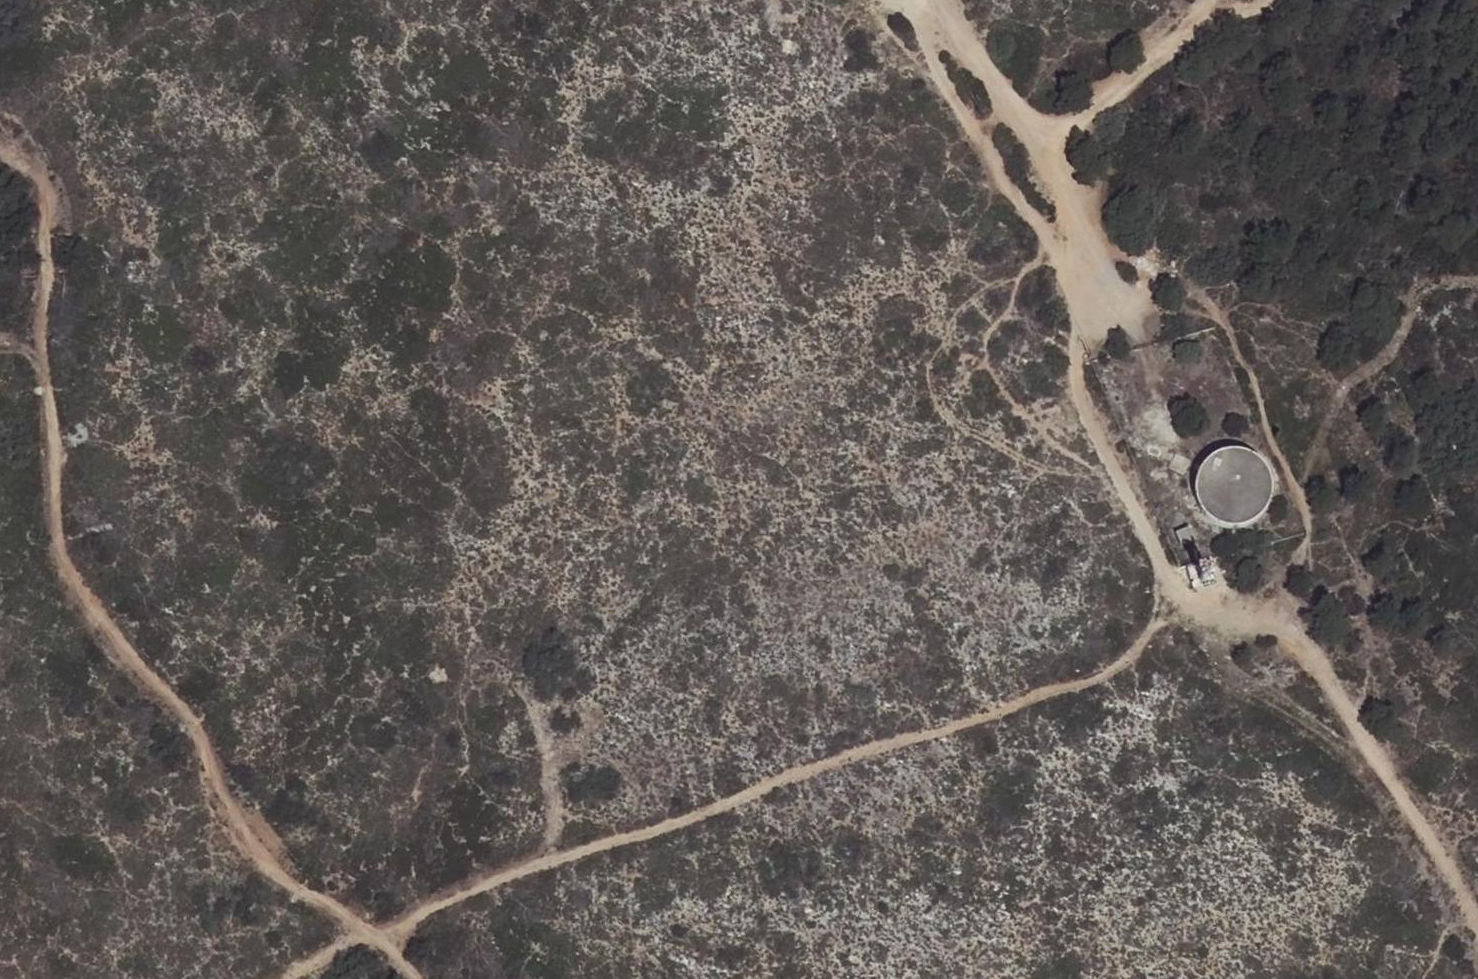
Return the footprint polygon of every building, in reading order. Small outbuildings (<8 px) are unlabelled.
[(1196,519),(1263,524),(1267,455),(1201,451),(1196,519)]
